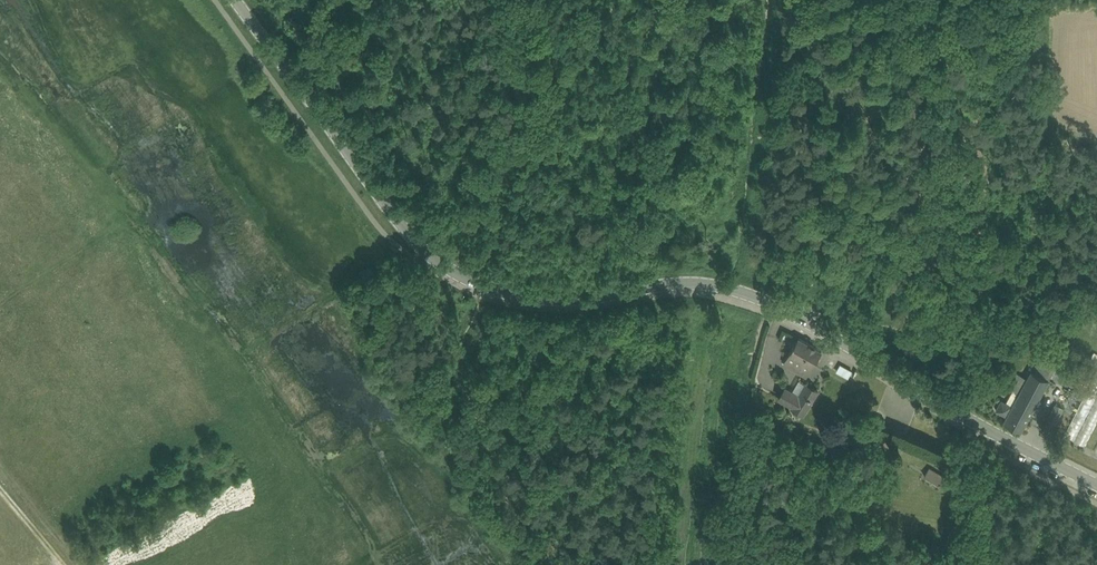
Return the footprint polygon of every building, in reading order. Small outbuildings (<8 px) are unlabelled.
[(799,337),(784,362),(807,375),(822,350),(799,337)] [(1021,430),(1026,421),(1048,379),(1059,358),(1043,349),(1032,370),(1028,377),(1018,372),(1009,389),(1012,390),(1006,402),(1001,399),(996,409),(1006,414),(1006,413),(1008,414),(1004,421),(1021,430)] [(836,371),(848,378),(852,370),(840,363),(836,371)] [(790,407),(803,415),(818,390),(806,383),(798,396),(784,387),(779,396),(792,404),(790,407)] [(1045,425),(1053,429),(1064,407),(1056,403),(1045,425)] [(862,440),(867,428),(857,424),(852,436),(862,440)] [(929,466),(924,475),(939,484),(944,475),(929,466)]
